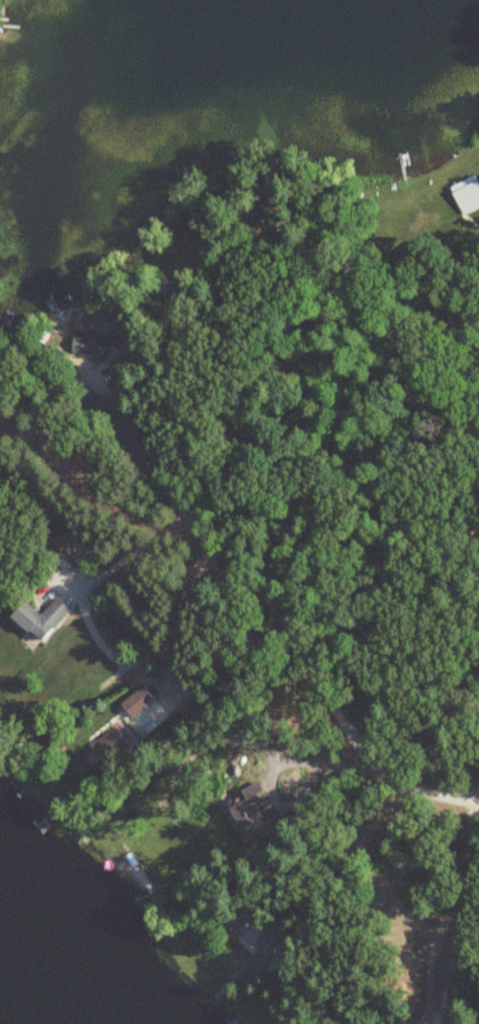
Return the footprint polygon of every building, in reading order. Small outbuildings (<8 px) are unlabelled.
[(472,175),(447,187),(461,215),(478,206),(478,189),(472,175)] [(66,572),(76,565),(67,553),(58,559),(66,572)] [(28,601),(15,618),(46,643),(73,609),(59,597),(45,614),(28,601)] [(156,699),(144,686),(124,705),(136,718),(156,699)] [(265,813),(256,797),(235,809),(243,824),(265,813)]
